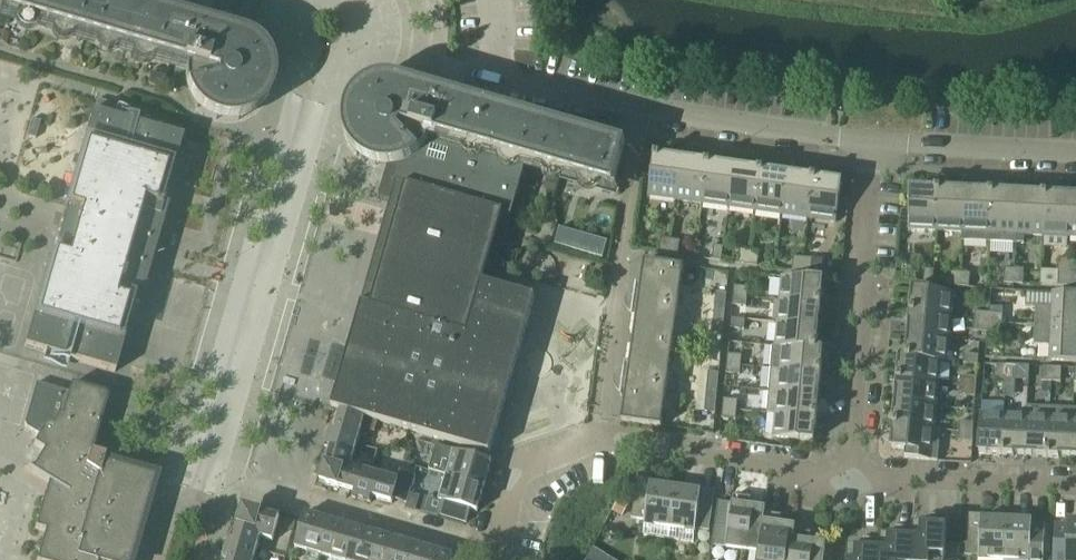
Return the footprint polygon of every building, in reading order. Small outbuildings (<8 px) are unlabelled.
[(250,116),(253,114),(256,112),(259,110),(262,107),(264,104),(266,101),(268,97),(270,94),(271,90),(272,83),(273,77),(272,73),(272,69),(271,66),(270,62),(269,59),(267,55),(265,52),(263,49),(260,46),(257,44),(255,42),(250,39),(246,37),(243,36),(196,22),(120,0),(7,0),(4,13),(186,65),(185,69),(184,73),(184,77),(184,81),(184,85),(185,88),(186,92),(188,96),(189,99),(191,102),(194,105),(196,108),(199,111),(202,113),(205,115),(209,117),(212,119),(216,120),(220,121),(223,122),(227,122),(231,122),(235,121),(239,121),(243,119),(246,118),(250,116)] [(0,34),(0,43),(7,45),(9,36),(0,34)] [(156,75),(153,85),(162,88),(164,77),(156,75)] [(332,409),(341,411),(378,421),(490,454),(535,298),(492,285),(527,163),(613,188),(626,146),(399,80),(396,80),(391,79),(385,79),(382,80),(378,80),(374,81),(371,83),(368,84),(364,86),(361,89),(358,91),(356,94),(353,97),(351,100),(349,103),(347,107),(346,111),(345,115),(344,119),(344,123),(344,127),(345,131),(346,135),(347,138),(348,142),(350,145),(352,148),(354,152),(356,154),(359,157),(362,159),(365,162),(368,163),(372,165),(375,166),(379,167),(383,168),(388,168),(380,200),(391,203),(332,409)] [(182,138),(91,112),(24,347),(114,373),(137,295),(141,296),(164,217),(159,216),(182,138)] [(40,122),(31,120),(26,137),(35,139),(40,122)] [(648,197),(676,201),(682,160),(654,156),(648,197)] [(676,201),(702,205),(708,164),(682,160),(676,201)] [(702,205),(729,208),(734,168),(708,164),(702,205)] [(729,208),(755,212),(761,172),(734,168),(729,208)] [(755,212),(782,216),(787,176),(761,172),(755,212)] [(782,216),(808,219),(814,180),(787,176),(782,216)] [(557,181),(550,179),(547,192),(554,194),(557,181)] [(814,180),(808,219),(835,223),(841,184),(814,180)] [(908,230),(936,231),(938,191),(910,190),(908,230)] [(936,231),(962,233),(964,192),(938,191),(936,231)] [(962,242),(989,243),(991,193),(964,192),(962,233),(962,242)] [(989,243),(1015,244),(1018,195),(991,193),(989,243)] [(1018,195),(1015,244),(1024,245),(1024,236),(1043,236),(1045,196),(1018,195)] [(1071,197),(1045,196),(1043,236),(1069,238),(1071,197)] [(545,223),(540,240),(550,243),(555,226),(545,223)] [(559,230),(554,245),(599,257),(603,243),(559,230)] [(659,253),(668,254),(670,240),(661,239),(659,253)] [(670,240),(668,254),(678,256),(680,241),(670,240)] [(713,246),(711,260),(721,262),(723,248),(713,246)] [(738,264),(748,266),(750,251),(740,250),(738,264)] [(750,251),(748,266),(757,267),(759,253),(750,251)] [(792,272),(801,273),(803,258),(793,257),(792,272)] [(803,258),(801,273),(811,273),(812,259),(803,258)] [(628,294),(626,296),(626,297),(625,298),(625,300),(625,301),(625,304),(625,305),(626,307),(626,308),(627,310),(628,311),(630,313),(632,314),(632,317),(633,317),(633,315),(636,316),(629,368),(626,367),(626,365),(625,365),(624,368),(622,369),(620,370),(618,371),(616,373),(616,374),(615,376),(614,377),(614,379),(614,381),(614,383),(614,384),(615,386),(616,389),(617,390),(619,392),(621,393),(620,396),(622,396),(622,394),(625,395),(621,422),(661,428),(684,267),(644,261),(640,288),(637,288),(637,286),(636,286),(635,289),(632,290),(630,291),(628,293),(628,294)] [(923,284),(932,285),(934,271),(924,270),(923,284)] [(1004,284),(1014,284),(1014,270),(1004,270),(1004,284)] [(1014,270),(1014,284),(1023,285),(1024,271),(1014,270)] [(950,286),(959,287),(961,273),(951,272),(950,286)] [(1057,287),(1067,287),(1068,273),(1058,272),(1057,287)] [(961,273),(959,287),(969,288),(970,274),(961,273)] [(1067,287),(1075,287),(1075,273),(1068,273),(1067,287)] [(782,277),(780,301),(821,305),(822,294),(820,293),(822,281),(782,277)] [(734,287),(733,296),(747,298),(748,288),(734,287)] [(910,302),(909,313),(951,317),(953,294),(913,290),(912,302),(910,302)] [(716,292),(714,313),(725,314),(727,294),(716,292)] [(1034,326),(1075,328),(1075,294),(1053,293),(1052,307),(1035,306),(1034,326)] [(747,298),(733,296),(732,306),(746,307),(747,298)] [(780,301),(778,323),(817,327),(818,316),(820,316),(821,305),(780,301)] [(725,314),(714,313),(712,333),(723,334),(725,314)] [(910,324),(909,336),(949,339),(951,317),(909,313),(908,324),(910,324)] [(975,313),(974,322),(988,323),(989,314),(975,313)] [(989,314),(988,323),(1002,325),(1003,315),(989,314)] [(730,329),(744,330),(745,320),(731,319),(730,329)] [(973,332),(987,333),(988,323),(974,322),(973,332)] [(781,346),(781,347),(816,350),(817,349),(817,339),(816,339),(817,327),(778,323),(776,345),(781,346)] [(988,323),(987,333),(1001,334),(1002,325),(988,323)] [(1034,326),(1033,346),(1050,347),(1049,361),(1075,362),(1075,328),(1034,326)] [(906,347),(905,357),(905,358),(941,362),(941,361),(947,361),(949,339),(909,336),(908,347),(906,347)] [(781,347),(779,369),(821,373),(822,362),(821,362),(822,350),(817,349),(816,350),(781,347)] [(727,355),(727,364),(741,366),(742,356),(727,355)] [(964,355),(963,365),(977,366),(978,356),(964,355)] [(897,369),(896,380),(939,384),(941,362),(905,358),(905,357),(900,357),(899,369),(897,369)] [(741,366),(727,364),(726,374),(740,375),(741,366)] [(996,379),(1006,380),(1006,366),(997,365),(996,379)] [(1006,366),(1006,380),(1015,380),(1016,366),(1006,366)] [(1041,382),(1051,382),(1052,368),(1042,367),(1041,382)] [(770,368),(768,391),(818,396),(819,384),(820,384),(821,373),(779,369),(770,368)] [(1052,368),(1051,382),(1060,383),(1061,368),(1052,368)] [(708,372),(706,392),(717,393),(719,373),(708,372)] [(962,377),(961,386),(976,387),(977,378),(962,377)] [(897,391),(896,403),(936,407),(939,384),(896,380),(895,391),(897,391)] [(153,479),(114,467),(112,472),(101,465),(103,459),(91,455),(106,402),(106,401),(106,400),(106,399),(106,398),(105,396),(104,395),(102,394),(70,385),(67,393),(35,384),(24,423),(24,425),(24,426),(25,428),(26,429),(39,436),(33,446),(43,452),(31,472),(23,467),(22,468),(51,486),(48,498),(43,497),(34,529),(44,532),(36,559),(130,559),(153,479)] [(976,387),(961,386),(961,396),(975,397),(976,387)] [(766,414),(775,414),(817,418),(818,407),(816,407),(818,396),(768,391),(766,414)] [(717,393),(706,392),(705,413),(715,414),(717,393)] [(723,400),(722,410),(736,411),(737,401),(723,400)] [(893,414),(892,425),(934,429),(936,407),(896,403),(895,414),(893,414)] [(1036,458),(1047,458),(1050,408),(1027,407),(1027,416),(1025,456),(1036,456),(1036,458)] [(1058,457),(1070,458),(1072,409),(1050,408),(1047,458),(1058,459),(1058,457)] [(736,411),(722,410),(721,419),(736,420),(736,411)] [(330,429),(325,446),(354,454),(362,429),(375,432),(378,421),(341,411),(335,431),(330,429)] [(817,418),(775,414),(773,438),(813,442),(814,429),(816,429),(817,418)] [(991,456),(1002,456),(1004,415),(980,414),(978,454),(991,454),(991,456)] [(1013,455),(1025,456),(1027,416),(1004,415),(1002,456),(1013,457),(1013,455)] [(959,422),(958,432),(973,432),(973,423),(959,422)] [(934,429),(892,425),(891,437),(893,437),(891,449),(905,450),(904,459),(937,462),(940,430),(934,429)] [(973,432),(958,432),(958,441),(972,442),(973,432)] [(353,498),(354,498),(362,469),(351,466),(354,454),(325,446),(325,447),(330,448),(322,476),(327,485),(354,493),(353,498)] [(450,461),(446,476),(485,487),(492,462),(440,447),(437,457),(450,461)] [(362,469),(354,498),(371,503),(372,498),(392,504),(393,500),(406,504),(415,476),(400,472),(398,479),(362,469)] [(485,487),(446,476),(438,501),(443,502),(439,515),(467,523),(470,510),(477,512),(485,487)] [(643,535),(668,539),(676,488),(650,485),(649,489),(636,487),(632,519),(645,521),(644,526),(645,526),(643,535)] [(676,488),(668,539),(693,542),(695,533),(696,530),(709,532),(710,519),(697,518),(701,492),(676,488)] [(409,495),(405,508),(414,510),(418,498),(409,495)] [(726,549),(758,553),(759,553),(764,514),(756,513),(757,508),(750,507),(751,499),(734,496),(732,504),(718,502),(714,533),(728,536),(726,549)] [(613,512),(621,517),(627,505),(620,501),(613,512)] [(241,514),(233,542),(233,543),(257,550),(261,538),(273,542),(280,518),(250,509),(241,514)] [(331,520),(305,513),(295,549),(307,553),(305,559),(319,559),(331,520)] [(794,532),(786,531),(787,526),(780,525),(781,517),(764,514),(759,553),(758,553),(757,559),(790,559),(794,532)] [(913,529),(912,559),(945,559),(947,517),(929,516),(929,524),(921,524),(921,529),(913,529)] [(295,522),(285,519),(282,529),(293,532),(295,522)] [(1006,520),(980,519),(979,545),(966,544),(965,557),(979,557),(978,559),(1004,559),(1006,520)] [(355,527),(331,520),(319,559),(320,559),(321,557),(331,559),(346,559),(355,527)] [(1044,548),(1045,526),(1031,525),(1031,521),(1006,520),(1004,559),(1043,559),(1044,548)] [(1069,522),(1068,537),(1055,537),(1053,559),(1075,559),(1075,523),(1069,522)] [(380,534),(355,527),(346,559),(372,559),(380,534)] [(881,541),(880,559),(912,559),(913,529),(896,528),(896,536),(889,536),(888,541),(881,541)] [(825,550),(816,549),(817,543),(810,542),(811,534),(794,532),(790,559),(823,559),(825,550)] [(404,541),(380,534),(372,559),(399,559),(404,541)] [(228,559),(254,559),(257,550),(233,543),(233,542),(228,540),(223,558),(228,559)] [(881,541),(864,540),(863,548),(856,548),(856,553),(847,552),(847,559),(880,559),(881,541)] [(429,548),(404,541),(399,559),(425,559),(429,548)] [(425,559),(452,559),(454,555),(429,548),(425,559)] [(587,559),(599,559),(603,555),(594,549),(587,559)]
